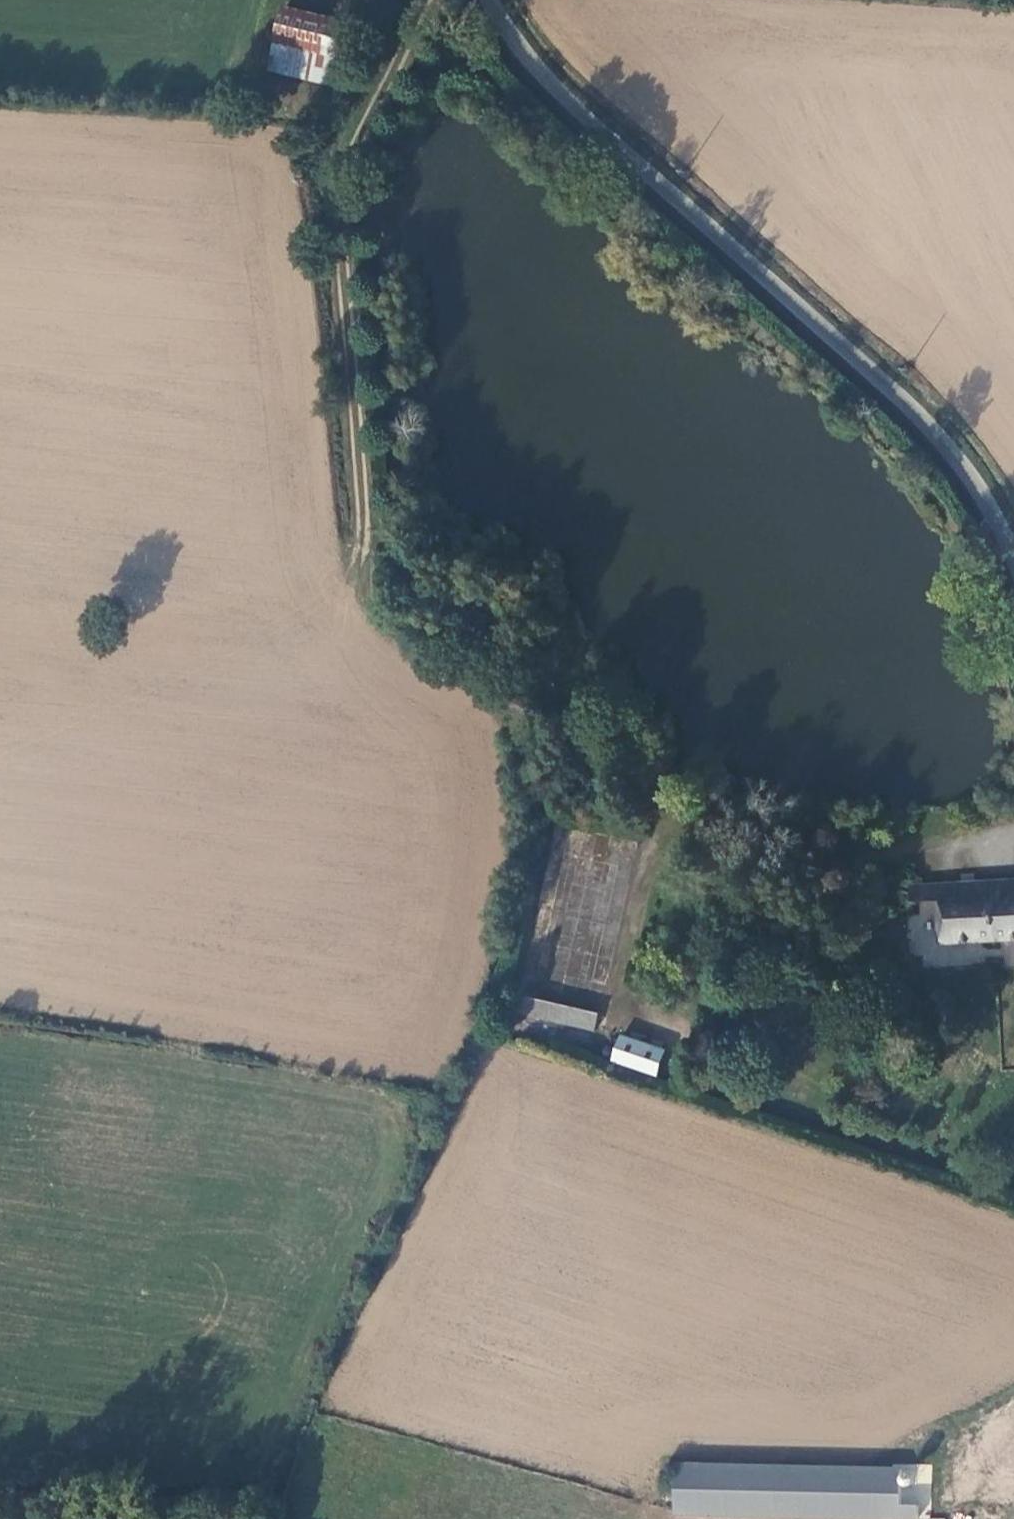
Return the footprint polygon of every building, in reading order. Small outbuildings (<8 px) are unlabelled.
[(364,25),(286,7),(272,65),(350,83),(364,25)] [(910,890),(911,904),(935,904),(937,944),(1013,942),(1013,885),(910,890)] [(514,1010),(591,1029),(595,1014),(517,996),(514,1007),(514,1010)] [(622,1045),(612,1074),(654,1089),(664,1061),(622,1045)] [(674,1466),(674,1515),(916,1518),(917,1505),(900,1504),(900,1469),(674,1466)]
